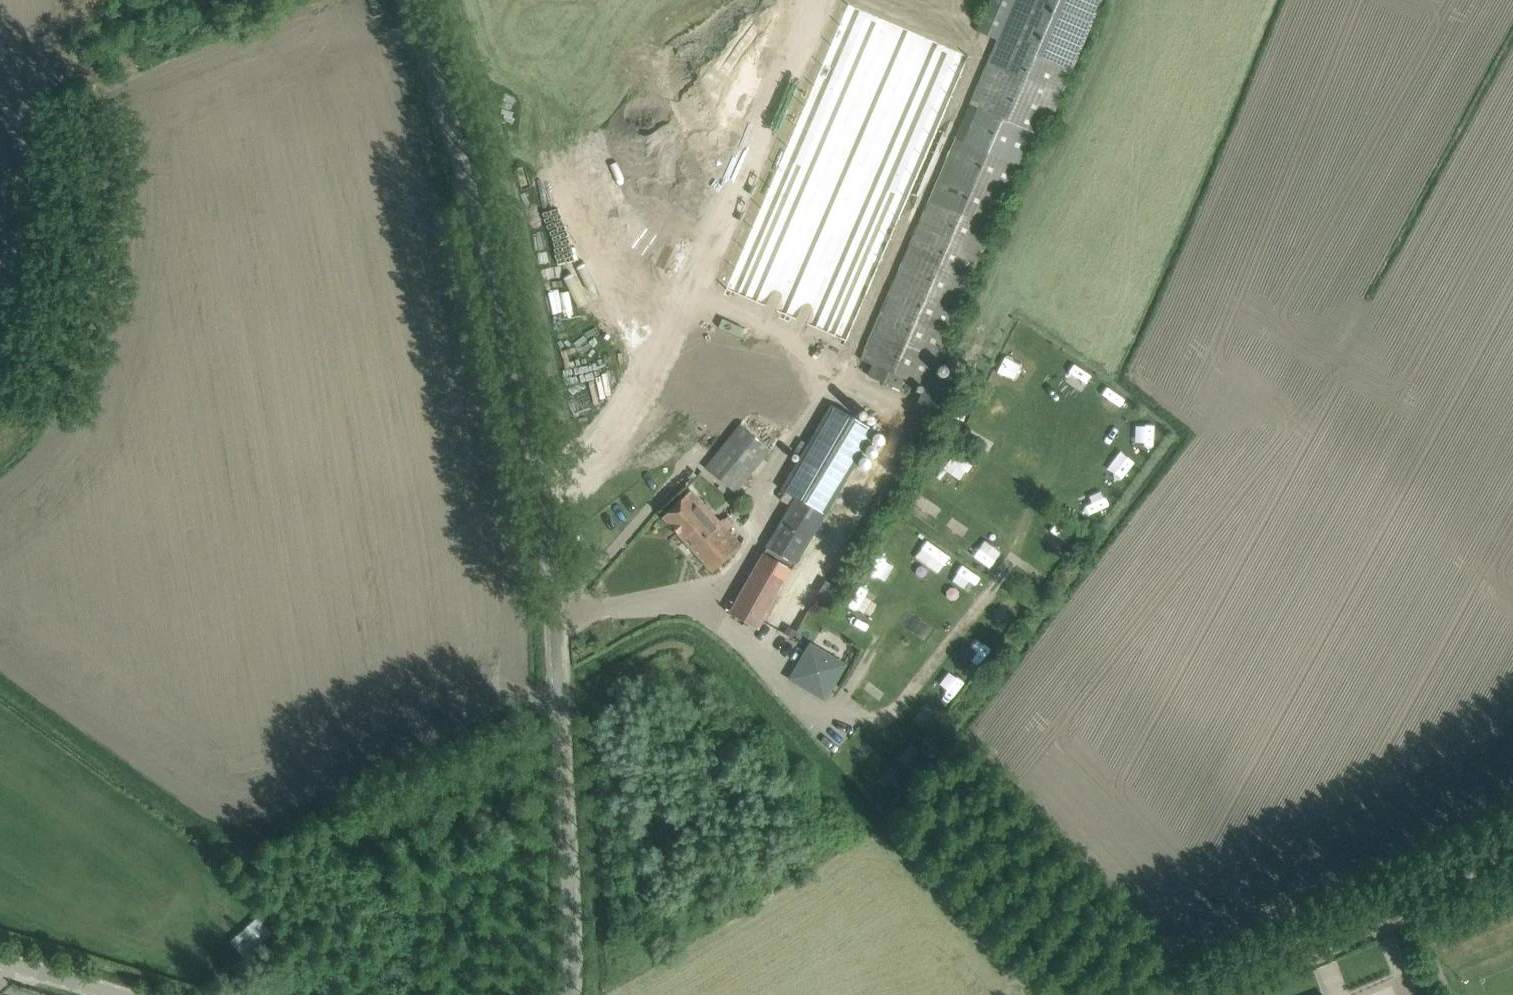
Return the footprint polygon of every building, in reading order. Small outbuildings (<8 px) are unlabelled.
[(736,268),(857,320),(979,35),(959,26),(966,10),(942,0),(851,0),(736,268)] [(871,338),(885,344),(880,355),(912,369),(917,358),(935,365),(922,396),(951,409),(969,367),(940,354),(1043,114),(1052,118),(1103,0),(1016,0),(871,338)] [(757,630),(800,556),(875,432),(830,404),(781,490),(795,498),(729,614),(757,630)] [(719,522),(716,518),(711,513),(699,500),(694,505),(685,495),(677,504),(662,517),(687,545),(712,572),(727,558),(741,545),(726,528),(728,526),(729,527),(735,522),(729,515),(724,519),(723,518),(719,522)] [(926,558),(942,570),(951,558),(935,546),(926,558)] [(813,653),(799,677),(822,691),(837,667),(813,653)] [(230,940),(245,956),(275,930),(261,913),(230,940)]
